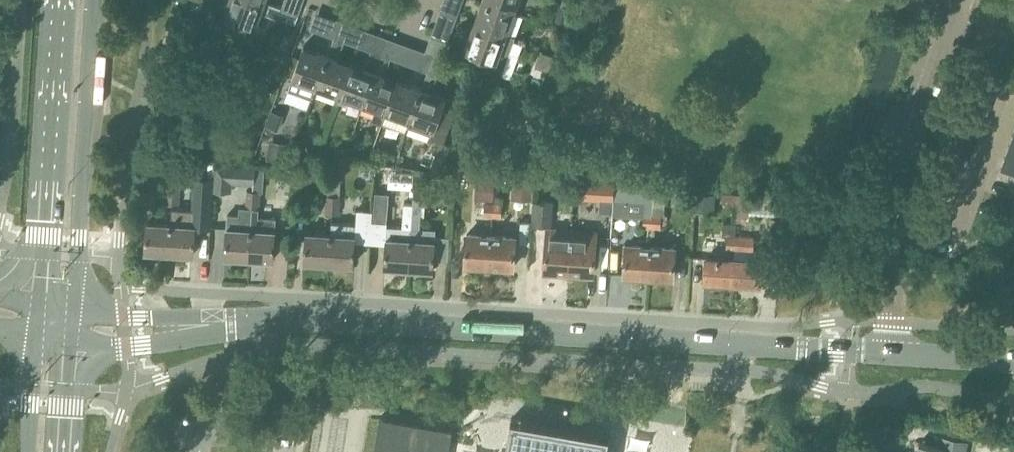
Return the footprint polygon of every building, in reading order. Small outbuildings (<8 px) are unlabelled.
[(256,26),(261,12),(270,15),(270,14),(296,23),(299,15),(282,9),(282,8),(265,2),(264,2),(258,0),(229,0),(225,12),(217,10),(211,24),(219,27),(243,36),(248,23),(256,26)] [(285,0),(282,8),(282,9),(299,15),(302,6),(285,0)] [(483,1),(515,13),(519,0),(483,0),(483,1)] [(515,13),(483,1),(474,24),(506,36),(507,33),(515,13)] [(561,5),(555,20),(565,23),(570,8),(561,5)] [(332,17),(326,34),(335,37),(341,21),(332,17)] [(341,47),(349,24),(341,21),(335,37),(329,54),(317,86),(339,94),(341,95),(348,75),(352,62),(339,57),(342,48),(341,47)] [(506,36),(474,24),(465,48),(482,54),(498,60),(505,63),(515,36),(507,33),(506,36)] [(448,42),(451,34),(435,28),(432,36),(448,42)] [(555,39),(560,41),(563,32),(554,29),(552,34),(555,39)] [(388,38),(379,34),(370,58),(369,57),(365,67),(352,62),(348,75),(341,95),(339,94),(336,102),(338,103),(339,103),(342,95),(364,103),(374,75),(388,38)] [(388,64),(396,41),(388,38),(374,75),(364,103),(377,108),(373,119),(383,123),(384,120),(385,120),(388,112),(387,112),(399,79),(385,74),(389,65),(388,64)] [(301,57),(295,55),(288,75),(294,77),(289,89),(313,97),(317,86),(329,54),(305,45),(301,57)] [(429,70),(434,55),(425,51),(420,67),(429,70)] [(501,74),(505,63),(498,60),(482,54),(477,66),(501,74)] [(437,73),(443,58),(434,55),(429,70),(437,73)] [(437,73),(429,70),(422,88),(410,120),(431,128),(428,136),(443,141),(458,101),(432,91),(438,75),(436,74),(437,73)] [(1000,79),(976,71),(972,83),(995,91),(1000,79)] [(387,112),(388,112),(410,120),(422,88),(399,79),(387,112)] [(995,91),(972,83),(968,93),(991,102),(995,91)] [(964,104),(987,113),(991,102),(968,93),(964,104)] [(960,116),(983,124),(987,113),(964,104),(960,116)] [(956,127),(979,135),(983,124),(960,116),(956,127)] [(979,135),(956,127),(952,138),(975,147),(979,135)] [(948,150),(971,159),(975,147),(952,138),(948,150)] [(270,141),(267,159),(285,162),(288,144),(270,141)] [(454,146),(443,141),(432,173),(443,177),(454,146)] [(1009,146),(1004,158),(1013,161),(1013,148),(1009,146)] [(305,148),(295,152),(300,164),(310,160),(305,148)] [(1013,174),(1013,161),(1004,158),(1000,170),(1013,174)] [(232,191),(232,183),(254,184),(254,171),(255,169),(255,165),(214,163),(214,175),(213,190),(232,191)] [(253,190),(261,190),(263,190),(264,169),(255,169),(254,171),(254,184),(253,190)] [(212,227),(213,190),(214,175),(200,175),(198,226),(212,227)] [(329,179),(329,188),(340,189),(341,180),(329,179)] [(575,185),(574,199),(600,200),(615,201),(615,198),(615,187),(616,183),(576,180),(575,185)] [(613,214),(644,216),(644,215),(653,215),(653,214),(653,213),(654,187),(618,184),(617,187),(616,187),(615,198),(615,201),(613,214)] [(412,229),(409,270),(433,272),(434,259),(435,259),(450,260),(452,236),(435,235),(436,228),(420,227),(422,203),(428,204),(430,186),(415,185),(413,203),(412,220),(412,229)] [(179,187),(172,187),(166,186),(165,195),(179,196),(179,187)] [(329,188),(328,197),(334,197),(340,198),(340,189),(329,188)] [(247,192),(247,200),(260,201),(261,190),(253,190),(247,190),(247,192)] [(714,213),(716,195),(695,193),(693,212),(714,213)] [(374,224),(388,225),(390,195),(376,194),(374,224)] [(165,204),(178,205),(179,196),(165,195),(165,204)] [(328,197),(326,197),(326,206),(340,206),(340,198),(334,197),(328,197)] [(260,210),(260,201),(247,200),(246,209),(253,209),(260,210)] [(387,240),(386,268),(409,270),(412,229),(412,220),(413,203),(404,202),(403,220),(402,229),(399,229),(389,228),(388,240),(387,240)] [(486,203),(485,216),(493,216),(494,204),(486,203)] [(551,228),(553,204),(534,203),(533,226),(551,228)] [(503,204),(502,204),(494,204),(493,216),(502,217),(503,204)] [(325,214),(339,215),(340,206),(326,206),(325,214)] [(170,225),(168,254),(193,255),(196,210),(171,209),(170,225)] [(253,209),(246,209),(239,209),(238,215),(229,214),(226,258),(250,260),(252,231),(253,209)] [(275,261),(277,233),(275,233),(276,217),(259,216),(260,210),(253,209),(252,231),(250,260),(275,261)] [(652,228),(661,228),(662,214),(653,213),(653,214),(653,215),(652,228)] [(643,227),(652,228),(653,215),(644,215),(644,216),(643,227)] [(533,221),(522,221),(521,243),(531,243),(533,221)] [(723,221),(723,236),(735,236),(736,222),(723,221)] [(145,224),(143,252),(168,254),(170,225),(145,224)] [(355,267),(357,226),(333,225),(332,236),(331,236),(329,265),(355,267)] [(549,231),(546,271),(551,271),(553,275),(559,275),(561,272),(570,272),(572,233),(549,231)] [(595,274),(597,244),(597,234),(572,233),(570,272),(580,273),(582,277),(588,277),(591,274),(595,274)] [(329,265),(331,236),(308,235),(306,263),(329,265)] [(490,267),(492,237),(468,235),(466,265),(490,267)] [(492,237),(490,267),(515,269),(518,239),(492,237)] [(728,237),(728,250),(736,251),(737,237),(728,237)] [(754,252),(755,238),(737,237),(736,251),(754,252)] [(649,278),(651,248),(627,246),(625,276),(649,278)] [(651,248),(649,278),(675,279),(676,250),(651,248)] [(734,283),(735,261),(708,259),(706,281),(734,283)] [(735,261),(734,283),(761,285),(763,263),(735,261)] [(233,407),(222,405),(219,420),(231,422),(233,407)] [(452,436),(453,430),(394,419),(386,418),(380,417),(374,451),(449,451),(452,436)] [(597,451),(600,434),(521,420),(518,438),(509,436),(506,451),(600,451),(597,451)] [(939,447),(919,443),(918,451),(965,451),(967,442),(941,437),(939,447)]
